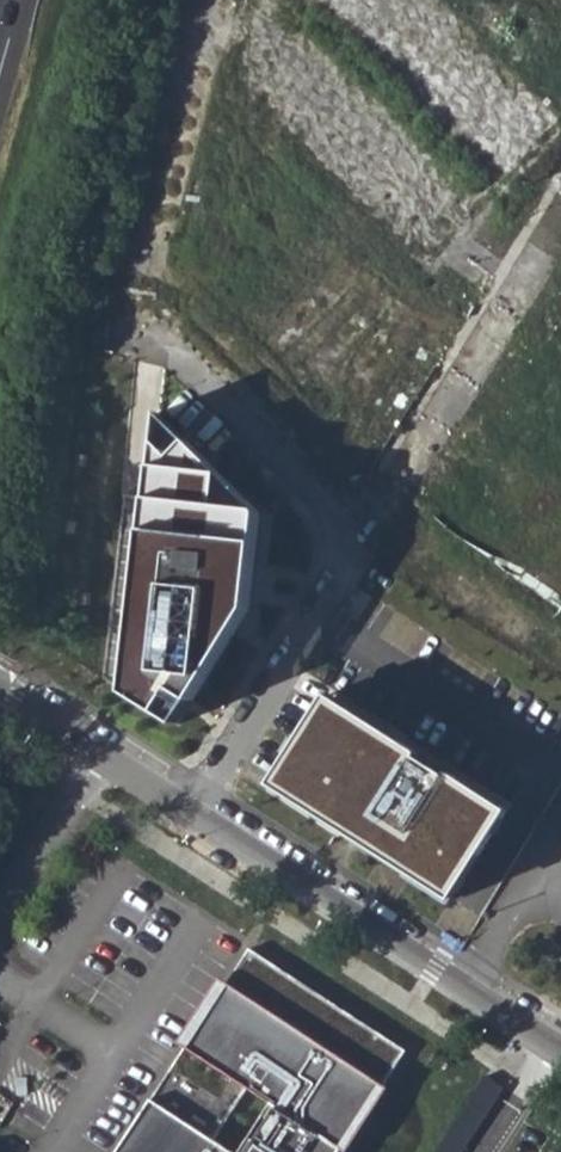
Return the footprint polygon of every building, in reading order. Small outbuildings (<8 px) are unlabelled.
[(168,366),(128,691),(197,711),(254,607),(266,508),(168,366)] [(149,497),(128,495),(122,562),(143,564),(149,497)] [(331,697),(273,784),(455,898),(507,810),(331,697)] [(244,951),(114,1151),(341,1151),(405,1054),(244,951)]
